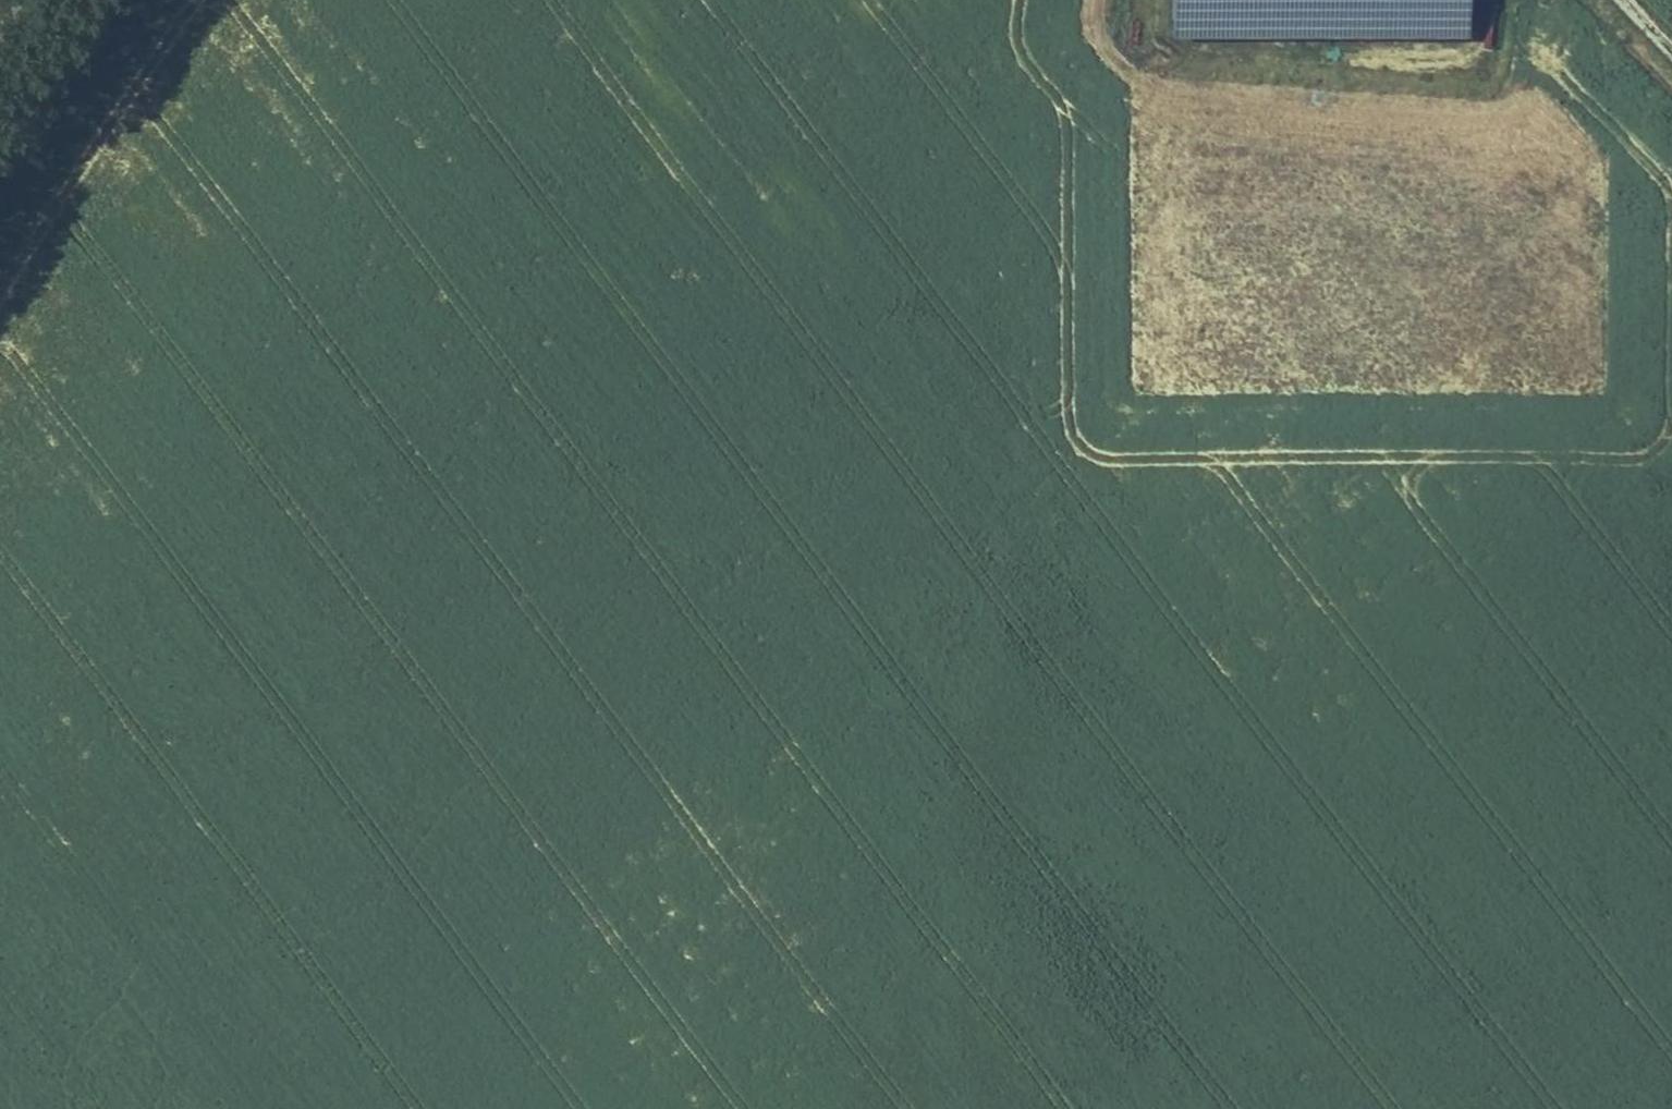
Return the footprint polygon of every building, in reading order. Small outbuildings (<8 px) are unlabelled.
[(1177,43),(1472,46),(1472,0),(1177,0),(1177,43)]
